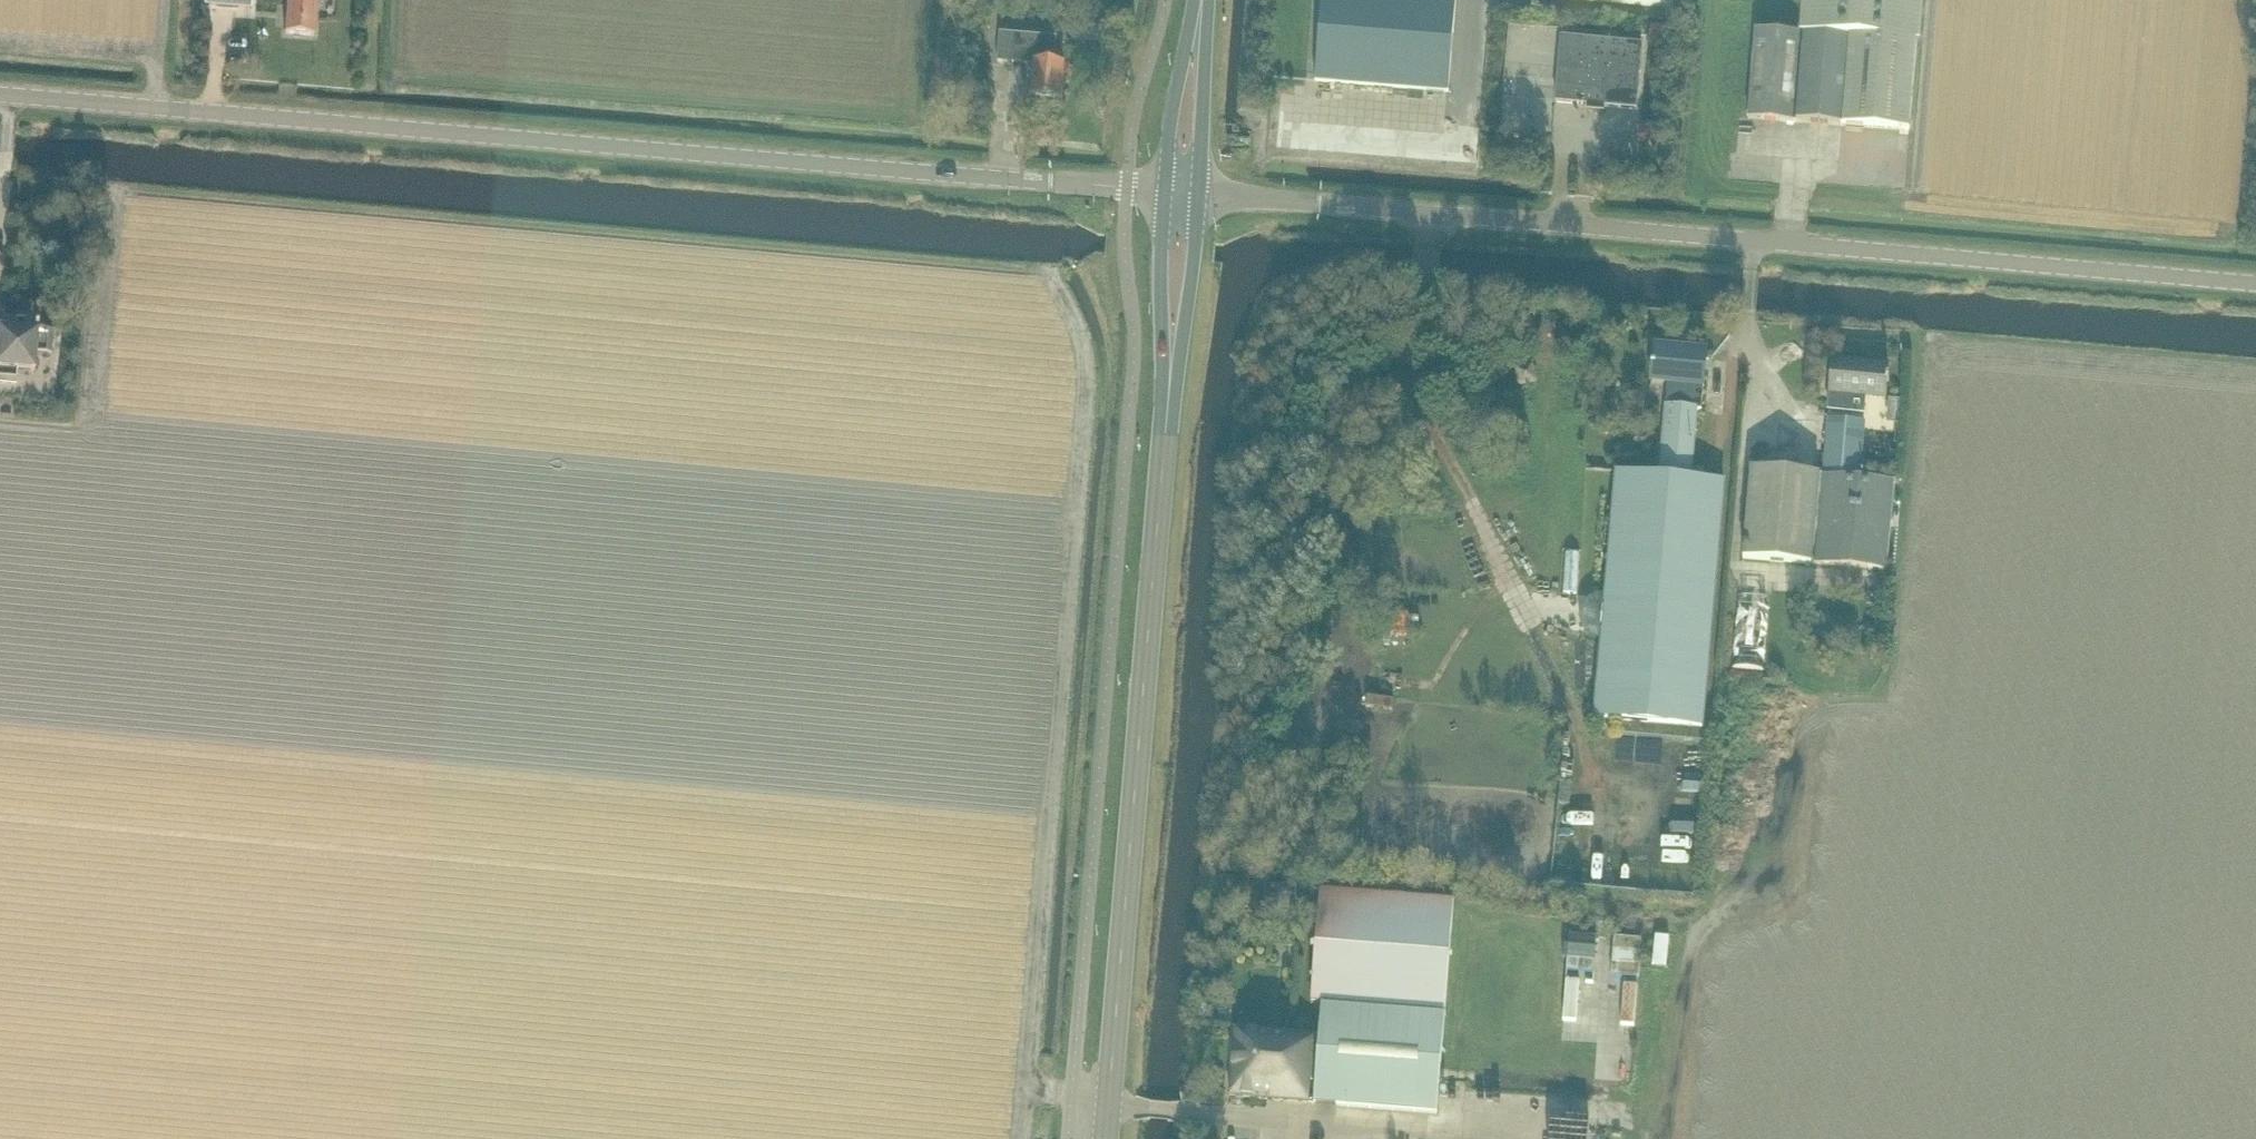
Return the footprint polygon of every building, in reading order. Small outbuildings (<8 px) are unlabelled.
[(304,2),(289,1),(286,35),(314,37),(318,3),(316,2),(316,0),(304,0),(304,2)] [(1457,0),(1323,0),(1317,83),(1450,94),(1457,0)] [(1562,0),(1674,9),(1674,0),(1562,0)] [(1922,0),(1808,0),(1805,34),(1758,30),(1750,119),(1902,133),(1902,137),(1910,137),(1910,133),(1911,133),(1922,0)] [(1668,42),(1669,29),(1651,27),(1650,41),(1668,42)] [(1056,65),(1058,40),(1002,36),(1000,65),(1036,68),(1034,98),(1064,100),(1066,66),(1056,65)] [(1642,47),(1632,46),(1563,39),(1557,104),(1638,111),(1642,47)] [(38,318),(17,317),(16,331),(0,330),(0,385),(15,386),(16,371),(35,372),(36,354),(52,355),(53,333),(37,332),(38,318)] [(1703,411),(1708,350),(1655,346),(1652,378),(1669,379),(1668,386),(1678,386),(1676,408),(1667,407),(1661,478),(1619,475),(1599,720),(1706,729),(1725,484),(1693,481),(1698,411),(1703,411)] [(1887,401),(1890,368),(1834,363),(1831,397),(1846,398),(1845,407),(1866,409),(1866,400),(1887,401)] [(1812,565),(1887,571),(1895,483),(1835,477),(1835,476),(1861,478),(1866,424),(1830,421),(1824,477),(1820,476),(1820,475),(1752,469),(1744,560),(1812,566),(1812,565)] [(1773,661),(1775,569),(1745,568),(1742,660),(1773,661)] [(1397,710),(1402,693),(1377,686),(1373,703),(1397,710)] [(1623,730),(1621,749),(1632,750),(1634,731),(1623,730)] [(1697,735),(1695,757),(1707,757),(1709,736),(1697,735)] [(1298,891),(1277,889),(1273,889),(1271,905),(1297,907),(1298,891)] [(1438,1117),(1455,903),(1322,893),(1313,1004),(1324,1005),(1321,1038),(1237,1030),(1230,1098),(1309,1105),(1438,1117)] [(1588,922),(1580,1069),(1638,1072),(1642,1011),(1641,1011),(1642,990),(1626,989),(1627,972),(1631,972),(1630,984),(1643,984),(1646,925),(1588,922)] [(1662,926),(1660,957),(1676,958),(1678,927),(1662,926)]
